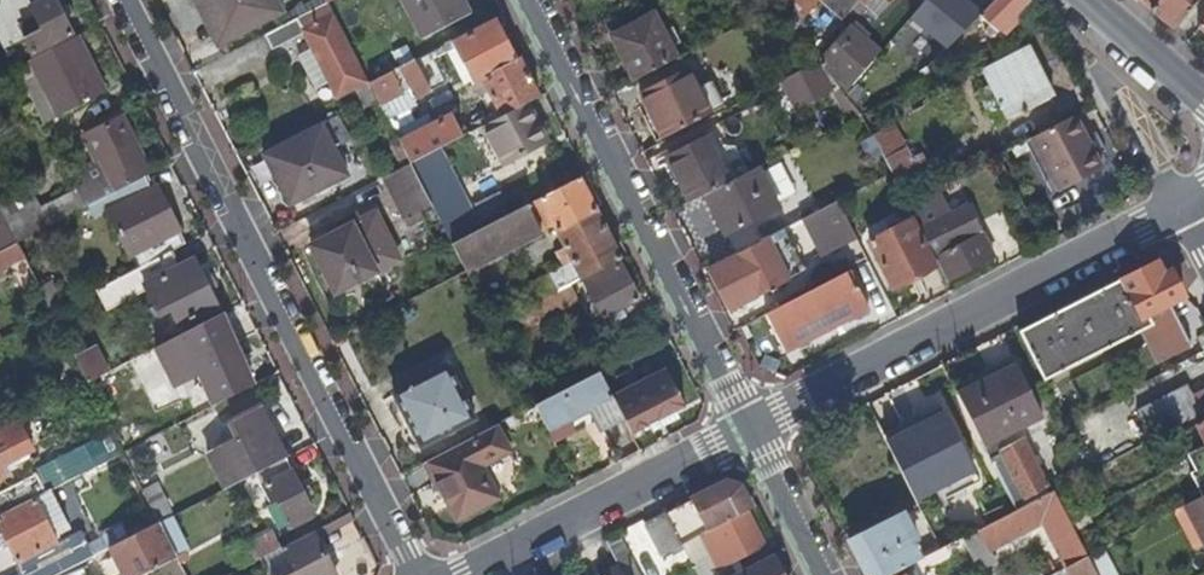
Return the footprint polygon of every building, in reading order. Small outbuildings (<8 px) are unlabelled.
[(18,41),(24,39),(32,55),(72,35),(55,0),(41,0),(33,4),(31,0),(0,0),(0,5),(18,41)] [(273,0),(198,0),(204,11),(209,8),(226,40),(280,12),(273,0)] [(422,39),(469,15),(461,0),(402,0),(422,39)] [(792,6),(783,16),(794,30),(800,23),(820,0),(786,0),(792,6)] [(853,0),(827,0),(844,14),(855,2),(853,0)] [(860,1),(867,7),(878,17),(890,4),(886,0),(859,0),(860,1)] [(943,28),(967,0),(932,0),(924,10),(943,28)] [(1029,0),(1028,0),(995,0),(982,16),(1000,32),(1029,0)] [(1150,8),(1172,26),(1195,0),(1141,0),(1150,8)] [(861,14),(867,7),(860,1),(854,8),(861,14)] [(312,47),(331,83),(337,95),(365,80),(333,18),(336,17),(328,2),(265,34),(273,48),(305,32),(312,47)] [(625,51),(619,54),(634,81),(676,59),(653,14),(616,33),(625,51)] [(483,78),(502,116),(526,103),(539,96),(520,57),(517,59),(497,20),(453,43),(474,83),(483,78)] [(811,37),(800,23),(794,30),(804,43),(811,37)] [(842,62),(830,75),(836,82),(844,92),(858,76),(859,75),(857,73),(868,60),(855,49),(864,38),(849,25),(828,49),(842,62)] [(625,51),(616,33),(610,36),(619,54),(625,51)] [(106,92),(77,35),(16,66),(46,123),(106,92)] [(905,49),(891,37),(859,75),(858,76),(872,88),(905,49)] [(331,83),(312,47),(299,54),(317,89),(331,83)] [(1025,48),(984,69),(1009,120),(1051,99),(1050,96),(1047,98),(1025,52),(1027,51),(1025,48)] [(949,69),(941,55),(930,67),(935,76),(949,69)] [(430,91),(414,59),(399,67),(381,77),(370,82),(380,103),(404,91),(410,88),(415,99),(430,91)] [(823,89),(836,82),(830,75),(819,61),(810,65),(823,89)] [(823,89),(810,65),(781,80),(793,104),(823,89)] [(919,71),(924,82),(935,76),(930,67),(929,66),(919,71)] [(711,112),(699,90),(687,67),(639,91),(662,137),(711,112)] [(362,112),(380,103),(370,82),(351,92),(362,112)] [(699,90),(711,112),(724,106),(712,83),(699,90)] [(855,112),(836,89),(825,98),(844,121),(855,112)] [(546,142),(526,103),(502,116),(485,124),(505,164),(546,142)] [(321,126),(334,151),(353,141),(340,116),(321,126)] [(1102,169),(1074,116),(1033,138),(1060,191),(1102,169)] [(445,119),(422,131),(400,142),(411,163),(440,148),(456,139),(469,133),(466,126),(453,133),(448,125),(445,119)] [(30,194),(0,209),(0,211),(8,226),(16,243),(89,206),(145,178),(149,176),(120,120),(85,137),(98,162),(78,173),(85,187),(38,210),(30,194)] [(416,120),(394,130),(400,142),(422,131),(416,120)] [(894,123),(872,135),(874,139),(883,156),(892,174),(901,191),(924,180),(921,174),(929,171),(920,153),(911,158),(894,123)] [(334,151),(321,126),(264,155),(290,206),(347,176),(334,151)] [(668,154),(692,201),(706,194),(729,182),(705,135),(668,154)] [(872,161),(883,156),(874,139),(863,143),(872,161)] [(482,228),(440,148),(411,163),(432,204),(453,244),(482,228)] [(406,218),(432,204),(411,163),(384,177),(406,218)] [(779,207),(759,167),(729,182),(706,194),(726,234),(779,207)] [(621,258),(580,177),(482,228),(453,244),(466,270),(554,224),(565,247),(558,251),(561,258),(569,253),(573,263),(523,288),(532,304),(571,284),(584,277),(619,259),(621,258)] [(152,191),(145,178),(89,206),(96,219),(108,213),(152,191)] [(0,202),(0,209),(30,194),(27,188),(0,202)] [(944,204),(936,188),(907,203),(915,219),(944,204)] [(157,189),(152,191),(108,213),(130,258),(133,256),(139,269),(171,252),(183,246),(177,235),(179,233),(157,189)] [(821,255),(856,237),(838,202),(803,219),(821,255)] [(953,221),(924,236),(948,281),(994,257),(968,205),(949,214),(953,221)] [(311,246),(335,292),(397,261),(373,214),(352,225),(348,218),(327,228),(331,236),(311,246)] [(913,221),(871,242),(894,288),(937,267),(913,221)] [(806,270),(785,229),(762,240),(764,244),(711,270),(731,308),(806,270)] [(11,266),(25,260),(16,243),(0,251),(0,272),(11,266)] [(179,268),(171,252),(139,269),(135,271),(146,292),(158,317),(171,310),(180,327),(218,308),(194,261),(179,268)] [(639,299),(619,259),(584,277),(605,318),(608,324),(617,319),(613,312),(623,307),(639,299)] [(849,271),(843,259),(832,265),(838,277),(849,271)] [(22,288),(36,281),(25,260),(11,266),(22,288)] [(1184,296),(1171,273),(1156,263),(1121,281),(1141,319),(1147,315),(1152,326),(1141,332),(1146,342),(1159,366),(1192,349),(1169,304),(1184,296)] [(146,292),(135,271),(96,290),(107,311),(146,292)] [(869,308),(850,271),(849,271),(838,277),(767,312),(786,350),(869,308)] [(1045,381),(1141,332),(1152,326),(1147,315),(1141,319),(1121,281),(1020,333),(1045,381)] [(52,282),(40,288),(49,306),(61,300),(52,282)] [(579,299),(571,284),(532,304),(500,321),(508,336),(579,299)] [(613,312),(617,319),(626,314),(623,307),(613,312)] [(226,334),(190,353),(215,403),(251,385),(226,334)] [(96,345),(75,355),(88,382),(109,372),(96,345)] [(1018,365),(958,395),(984,446),(1044,416),(1018,365)] [(446,367),(394,394),(420,447),(474,421),(446,367)] [(602,428),(624,417),(600,371),(536,405),(549,430),(591,408),(602,428)] [(978,461),(989,455),(984,446),(958,395),(949,377),(902,401),(923,441),(943,430),(949,444),(965,435),(978,461)] [(1165,434),(1203,414),(1203,394),(1203,395),(1196,381),(1174,392),(1178,399),(1154,412),(1165,434)] [(87,397),(94,393),(88,382),(81,386),(87,397)] [(690,410),(681,390),(631,415),(642,436),(690,410)] [(203,451),(223,490),(258,473),(286,458),(260,408),(232,422),(238,434),(203,451)] [(1107,409),(1080,430),(1099,454),(1126,433),(1107,409)] [(37,447),(22,416),(0,427),(0,466),(37,447)] [(510,452),(496,425),(428,461),(458,519),(499,498),(482,466),(510,452)] [(50,489),(120,453),(108,430),(38,466),(50,489)] [(1054,491),(1028,443),(1004,457),(1028,504),(1054,491)] [(1197,471),(1203,468),(1203,447),(1189,455),(1197,471)] [(314,511),(287,458),(286,458),(258,473),(275,505),(280,502),(290,523),(314,511)] [(911,474),(918,470),(912,458),(899,465),(905,477),(911,474)] [(938,460),(918,470),(911,474),(919,489),(946,475),(938,460)] [(1197,471),(1193,474),(1203,495),(1203,468),(1197,471)] [(40,494),(47,491),(38,474),(0,492),(0,515),(40,494)] [(919,489),(911,474),(905,477),(913,492),(919,489)] [(85,485),(80,475),(65,482),(70,492),(85,485)] [(146,485),(153,516),(169,513),(162,481),(146,485)] [(660,556),(681,545),(700,536),(718,569),(737,560),(763,546),(745,512),(751,509),(738,485),(726,482),(644,524),(660,556)] [(1042,520),(1067,567),(1088,557),(1054,491),(1028,504),(1017,510),(980,529),(991,551),(1029,531),(1027,528),(1042,520)] [(40,494),(0,515),(0,524),(26,574),(55,574),(70,567),(90,557),(94,556),(81,529),(58,541),(38,502),(43,500),(40,494)] [(1186,506),(1203,542),(1203,497),(1186,506)] [(352,513),(312,533),(283,548),(295,571),(287,574),(336,574),(319,540),(356,521),(352,513)] [(917,540),(904,514),(850,542),(868,574),(891,574),(920,560),(911,543),(917,540)] [(127,574),(143,574),(178,557),(177,556),(160,522),(112,547),(127,574)] [(991,551),(980,529),(965,537),(981,569),(996,562),(991,551)] [(249,544),(257,561),(261,559),(281,549),(272,532),(249,544)] [(615,532),(603,539),(618,567),(622,574),(637,574),(615,532)] [(700,536),(681,545),(696,574),(730,574),(741,569),(737,560),(718,569),(700,536)] [(935,564),(966,549),(960,537),(929,552),(935,564)] [(926,557),(917,540),(911,543),(920,560),(926,557)] [(283,548),(281,549),(261,559),(269,574),(287,574),(295,571),(283,548)] [(772,556),(734,574),(782,574),(772,556)] [(1088,557),(1067,567),(1052,574),(1098,574),(1088,557)] [(618,567),(601,574),(622,574),(618,567)]
